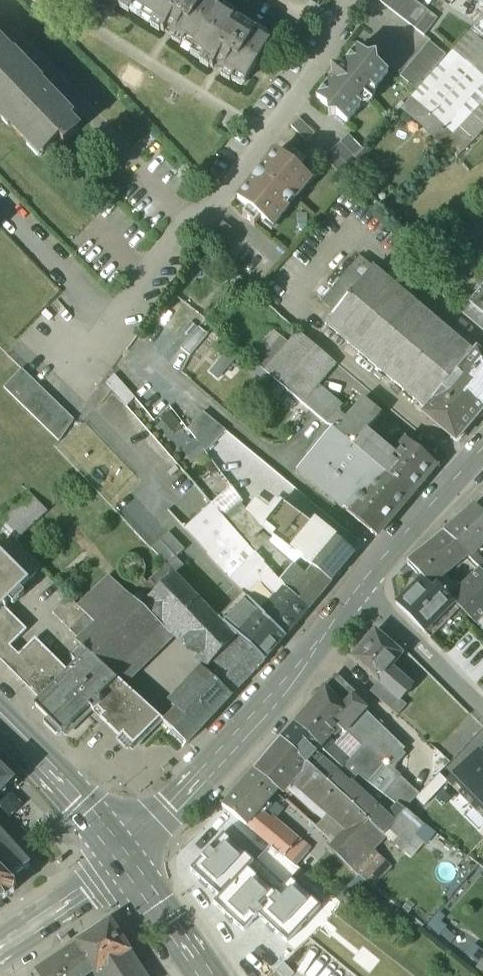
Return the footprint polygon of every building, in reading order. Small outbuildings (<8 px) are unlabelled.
[(131,12),(134,8),(154,20),(152,24),(184,44),(186,40),(196,46),(193,50),(204,57),(201,61),(232,81),(235,76),(246,83),(271,43),(256,34),(258,31),(234,17),(233,19),(219,11),(222,6),(212,0),(112,0),(131,12)] [(413,0),(380,0),(379,1),(424,36),(431,28),(435,22),(438,19),(413,0)] [(470,32),(482,43),(482,18),(470,32)] [(429,42),(400,77),(417,91),(446,56),(429,42)] [(4,120),(8,116),(14,122),(11,125),(30,144),(33,141),(45,154),(59,140),(64,145),(79,130),(69,118),(72,115),(54,97),(52,100),(46,94),(49,91),(41,82),(42,81),(16,54),(15,55),(7,46),(3,50),(0,46),(0,116),(4,120)] [(362,107),(358,104),(372,86),(376,89),(389,73),(379,64),(378,56),(370,57),(363,52),(356,53),(343,68),(338,69),(334,73),(335,78),(322,95),(322,101),(329,107),(330,116),(339,115),(349,123),(362,107)] [(327,157),(342,172),(366,149),(351,134),(327,157)] [(279,149),(263,169),(262,168),(254,179),(255,179),(238,199),(250,208),(244,215),(256,225),(262,218),(268,223),(272,218),(277,222),(291,206),(288,204),(294,197),(296,199),(309,183),(304,179),(308,173),(302,168),(308,161),(296,152),(291,158),(279,149)] [(447,230),(467,247),(475,239),(478,241),(482,235),(482,208),(447,230)] [(214,235),(223,242),(233,229),(224,222),(214,235)] [(476,352),(375,268),(364,281),(352,271),(325,302),(337,312),(327,324),(428,409),(476,352)] [(463,312),(482,328),(482,327),(482,288),(463,312)] [(183,347),(191,354),(208,335),(200,328),(183,347)] [(274,330),(250,357),(265,370),(289,344),(274,330)] [(247,343),(233,331),(227,338),(241,350),(247,343)] [(338,363),(300,332),(289,344),(265,370),(303,402),(319,385),(338,363)] [(425,412),(458,441),(482,411),(482,350),(480,347),(476,352),(428,409),(425,412)] [(224,352),(209,376),(228,387),(242,363),(224,352)] [(76,418),(24,369),(5,387),(61,441),(76,418)] [(342,405),(319,385),(303,402),(334,428),(336,429),(354,407),(346,400),(342,405)] [(382,444),(367,431),(381,414),(362,398),(354,407),(336,429),(370,458),(382,444)] [(204,411),(189,428),(207,451),(228,430),(204,411)] [(334,428),(299,469),(374,531),(397,504),(401,507),(414,494),(370,458),(336,429),(334,428)] [(407,439),(392,457),(383,450),(386,447),(382,444),(370,458),(414,494),(438,465),(407,439)] [(21,514),(14,506),(0,520),(0,523),(16,540),(18,541),(48,512),(36,499),(21,514)] [(303,516),(284,502),(267,524),(279,533),(276,537),(284,544),(303,516)] [(475,504),(445,531),(462,549),(479,565),(482,561),(482,560),(474,551),(482,543),(482,513),(475,504)] [(223,516),(214,505),(205,512),(230,540),(238,533),(223,516)] [(256,537),(231,509),(223,516),(238,533),(248,544),(256,537)] [(355,554),(318,523),(316,526),(303,516),(284,544),(301,557),(307,562),(332,582),(355,554)] [(280,549),(261,531),(256,537),(248,544),(250,546),(258,555),(266,564),(273,557),(280,549)] [(462,549),(445,531),(408,560),(423,576),(433,587),(438,583),(436,581),(446,573),(450,570),(447,565),(444,562),(449,559),(462,549)] [(186,551),(170,533),(153,549),(168,566),(169,567),(178,559),(186,551)] [(238,533),(230,540),(242,553),(247,549),(250,546),(248,544),(238,533)] [(18,541),(16,540),(3,552),(31,581),(43,568),(18,541)] [(258,555),(250,546),(247,549),(250,552),(249,555),(253,560),(258,555)] [(3,552),(0,555),(0,611),(4,606),(31,581),(3,552)] [(289,572),(273,557),(266,564),(275,574),(281,580),(289,572)] [(178,559),(169,567),(176,574),(177,576),(186,568),(178,559)] [(231,560),(223,568),(229,574),(239,565),(231,560)] [(303,567),(297,561),(289,572),(281,580),(286,586),(308,609),(327,587),(303,567)] [(332,582),(307,562),(303,567),(327,587),(332,582)] [(275,599),(249,570),(239,565),(229,574),(246,591),(245,592),(264,612),(275,599)] [(168,566),(140,593),(148,602),(176,574),(169,567),(168,566)] [(451,596),(456,600),(461,606),(476,621),(482,614),(482,570),(481,568),(460,588),(451,596)] [(460,588),(446,573),(436,581),(438,583),(451,596),(460,588)] [(176,574),(148,602),(168,622),(205,660),(215,660),(236,637),(219,619),(177,576),(176,574)] [(110,575),(79,605),(98,624),(128,594),(110,575)] [(451,596),(438,583),(433,587),(423,576),(398,604),(426,632),(456,600),(451,596)] [(275,599),(264,612),(287,635),(308,609),(286,586),(275,599)] [(264,612),(245,592),(219,619),(236,637),(244,645),(245,643),(264,661),(287,635),(264,612)] [(81,640),(79,643),(90,652),(114,675),(168,622),(148,602),(142,607),(128,594),(98,624),(81,640)] [(79,605),(70,595),(54,612),(81,640),(98,624),(79,605)] [(456,600),(426,632),(432,638),(461,606),(456,600)] [(0,611),(0,654),(11,665),(20,655),(11,647),(28,629),(4,606),(0,611)] [(402,654),(376,631),(353,658),(378,682),(401,700),(412,688),(390,669),(402,654)] [(215,660),(205,670),(233,696),(264,661),(245,643),(244,645),(236,637),(215,660)] [(20,655),(11,665),(46,700),(38,709),(63,734),(89,708),(100,719),(108,710),(97,701),(119,678),(114,675),(90,652),(71,671),(37,638),(20,655)] [(233,696),(205,670),(173,705),(184,716),(172,728),(188,743),(233,696)] [(162,718),(119,678),(97,701),(108,710),(100,719),(133,749),(162,718)] [(401,700),(378,682),(370,691),(400,715),(408,706),(401,700)] [(353,697),(342,687),(334,695),(346,705),(353,697)] [(334,695),(326,689),(325,690),(320,690),(315,693),(313,698),(314,703),(297,723),(322,747),(329,738),(340,727),(347,734),(353,728),(367,712),(369,709),(355,696),(353,697),(346,705),(334,695)] [(367,712),(353,728),(368,742),(353,759),(345,769),(344,769),(355,779),(361,772),(372,781),(387,764),(388,765),(391,763),(392,764),(406,748),(367,712)] [(351,782),(317,752),(322,747),(297,723),(282,739),(342,792),(351,782)] [(353,759),(329,738),(322,747),(345,769),(353,759)] [(342,792),(282,739),(255,771),(274,786),(283,774),(331,815),(347,797),(342,792)] [(478,749),(459,769),(458,768),(454,773),(446,782),(482,819),(482,754),(478,749)] [(12,782),(0,770),(0,794),(12,782)] [(274,786),(255,771),(226,807),(245,821),(250,825),(283,854),(296,839),(266,813),(274,805),(270,801),(279,790),(274,786)] [(402,775),(387,794),(399,804),(407,810),(421,794),(402,775)] [(379,804),(352,781),(351,782),(342,792),(347,797),(368,816),(379,804)] [(368,816),(347,797),(331,815),(320,829),(322,831),(330,839),(332,845),(334,846),(331,850),(353,870),(384,835),(367,817),(368,816)] [(390,814),(379,804),(368,816),(367,817),(384,835),(397,820),(390,814)] [(407,810),(399,804),(390,814),(397,820),(407,810)] [(397,820),(384,835),(404,850),(426,825),(407,810),(397,820)] [(296,839),(283,854),(295,865),(322,831),(320,829),(311,821),(296,839)] [(223,894),(249,866),(256,857),(223,828),(190,865),(223,894)] [(12,877),(29,864),(0,831),(0,866),(12,877)] [(0,866),(0,901),(15,892),(17,883),(12,877),(0,866)] [(257,916),(278,892),(249,866),(223,894),(216,902),(246,928),(257,916)] [(286,942),(320,903),(291,877),(278,892),(257,916),(286,942)] [(111,922),(78,943),(96,971),(95,972),(96,974),(130,951),(111,922)] [(36,971),(39,975),(88,975),(96,971),(78,943),(36,971)] [(96,974),(97,975),(145,975),(130,951),(96,974)] [(283,963),(276,970),(281,975),(294,975),(295,975),(283,963)]
